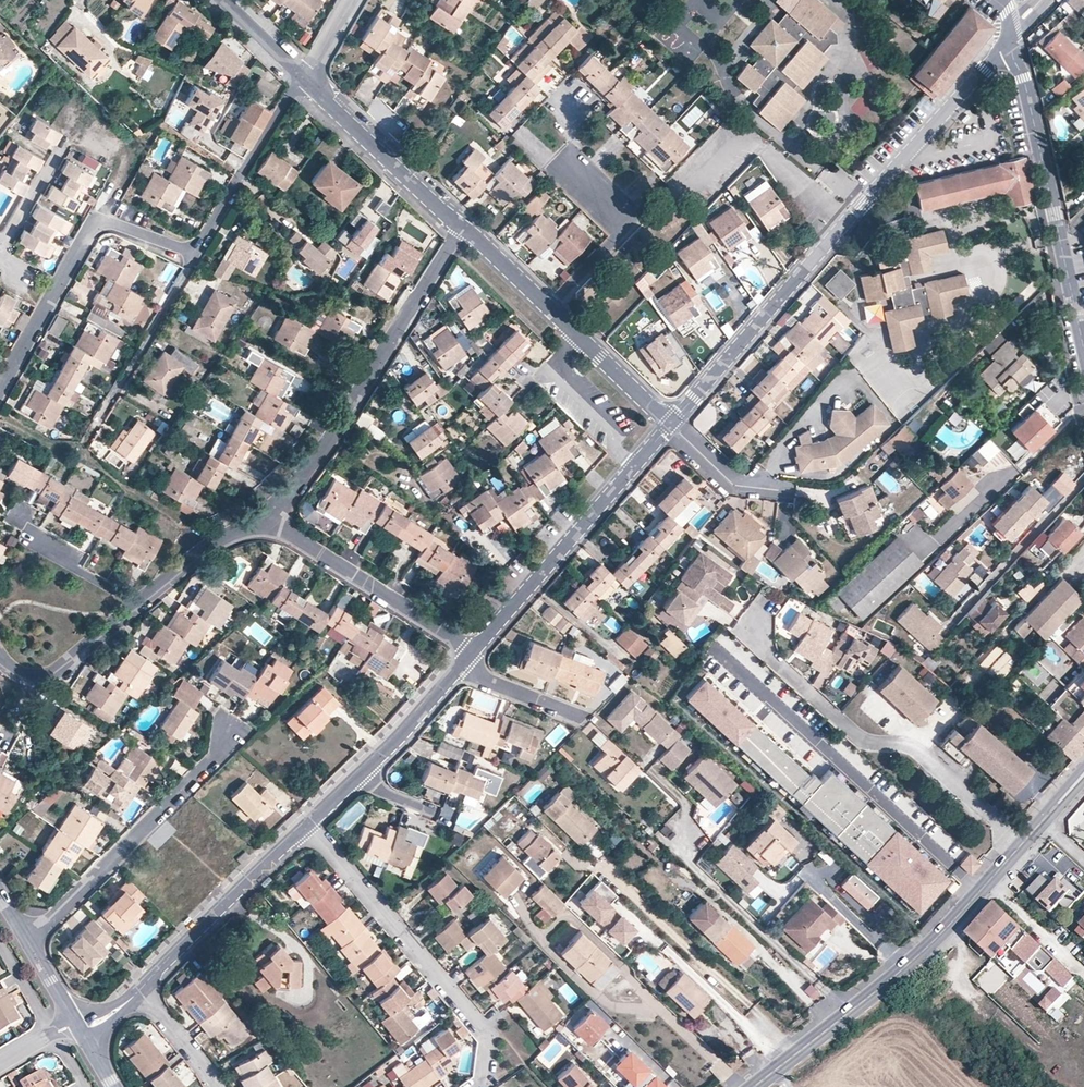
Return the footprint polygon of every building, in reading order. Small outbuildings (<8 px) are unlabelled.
[(118,3),(114,0),(110,5),(115,9),(118,3)] [(128,3),(126,5),(139,14),(149,0),(124,0),(128,3)] [(163,5),(170,10),(152,36),(170,48),(186,25),(201,35),(208,24),(196,16),(198,13),(179,0),(166,0),(163,5)] [(322,0),(283,0),(282,1),(293,10),(308,20),(322,0)] [(463,11),(447,0),(430,0),(435,3),(427,15),(450,29),(463,11)] [(470,0),(447,0),(463,11),(470,0)] [(534,9),(540,0),(526,0),(525,2),(534,9)] [(753,89),(755,87),(761,91),(758,93),(751,101),(759,107),(756,110),(778,129),(804,99),(792,88),(789,85),(793,81),(796,83),(800,87),(827,57),(820,52),(812,44),(817,38),(825,46),(828,42),(835,42),(834,33),(827,27),(836,16),(817,0),(797,0),(787,12),(776,24),(770,19),(749,44),(760,54),(750,66),(746,62),(735,76),(752,91),(753,89)] [(797,0),(773,0),(787,12),(797,0)] [(929,9),(936,0),(918,0),(929,9)] [(1074,8),(1077,11),(1083,1),(1083,0),(1065,0),(1074,8)] [(992,26),(968,6),(931,51),(909,78),(925,92),(932,98),(992,26)] [(1067,24),(1079,13),(1077,11),(1074,8),(1062,19),(1067,24)] [(308,20),(293,10),(289,15),(303,26),(308,20)] [(590,36),(578,25),(574,29),(554,10),(527,38),(533,44),(547,58),(566,38),(577,49),(590,36)] [(372,45),(380,51),(393,29),(400,19),(392,14),(387,22),(376,15),(361,38),(363,39),(359,44),(368,51),(372,45)] [(49,38),(56,44),(72,27),(66,21),(49,38)] [(213,27),(208,24),(201,35),(206,38),(213,27)] [(72,27),(56,44),(89,75),(107,56),(74,25),(72,27)] [(1053,27),(1037,42),(1074,77),(1083,67),(1083,56),(1053,27)] [(393,29),(380,51),(372,62),(383,69),(378,77),(385,82),(388,77),(406,50),(399,45),(405,37),(393,29)] [(304,30),(297,40),(305,45),(312,35),(304,30)] [(13,50),(11,47),(14,45),(6,34),(1,37),(0,35),(0,60),(13,50)] [(533,44),(527,38),(509,59),(515,64),(533,44)] [(820,52),(825,46),(817,38),(812,44),(820,52)] [(547,58),(533,44),(515,64),(517,67),(534,83),(549,67),(544,62),(547,58)] [(237,86),(238,84),(249,70),(241,64),(241,63),(217,45),(209,56),(232,73),(225,83),(237,86)] [(406,50),(388,77),(396,82),(401,75),(412,82),(424,62),(427,58),(408,46),(406,50)] [(13,50),(0,60),(0,61),(4,67),(10,63),(8,60),(16,54),(13,50)] [(663,55),(660,51),(654,56),(658,60),(663,55)] [(609,72),(589,53),(576,66),(596,86),(608,74),(609,72)] [(151,59),(139,55),(135,61),(140,65),(135,73),(141,76),(151,59)] [(424,62),(412,82),(404,94),(411,99),(416,91),(427,99),(443,74),(424,62)] [(513,85),(505,93),(519,106),(538,87),(534,83),(517,67),(506,78),(513,85)] [(617,81),(609,72),(608,74),(596,86),(609,100),(615,105),(630,89),(633,86),(623,75),(617,81)] [(49,80),(45,76),(38,85),(43,89),(49,80)] [(269,98),(276,85),(260,76),(253,88),(269,98)] [(1058,97),(1070,86),(1063,79),(1051,89),(1058,97)] [(220,95),(206,87),(205,89),(193,83),(182,101),(194,107),(187,121),(183,119),(177,130),(194,140),(220,95)] [(1083,112),(1083,84),(1070,97),(1075,103),(1083,112)] [(615,105),(611,109),(607,113),(621,126),(618,128),(625,135),(650,109),(630,89),(615,105)] [(519,106),(505,93),(487,112),(500,126),(516,110),(519,106)] [(248,147),(270,111),(250,99),(238,120),(229,136),(248,147)] [(725,107),(716,99),(710,105),(719,114),(725,107)] [(609,100),(605,103),(611,109),(615,105),(609,100)] [(1075,103),(1071,107),(1083,122),(1083,112),(1075,103)] [(668,127),(650,109),(625,135),(630,139),(633,137),(646,150),(664,132),(668,127)] [(516,110),(500,126),(504,129),(520,113),(516,110)] [(605,114),(600,120),(612,131),(618,125),(605,114)] [(229,136),(238,120),(230,115),(221,131),(229,136)] [(1083,123),(1077,115),(1070,120),(1077,129),(1083,123)] [(63,135),(54,130),(38,120),(27,139),(47,151),(50,145),(52,142),(57,145),(63,135)] [(688,146),(668,127),(664,132),(646,150),(644,152),(663,171),(688,146)] [(502,139),(501,137),(494,145),(498,149),(505,142),(504,141),(502,139)] [(3,150),(11,155),(17,144),(10,139),(3,150)] [(5,155),(2,160),(8,163),(23,172),(26,167),(28,164),(36,169),(42,158),(17,144),(11,155),(9,158),(5,155)] [(452,178),(471,197),(483,184),(493,174),(480,160),(484,156),(474,147),(462,160),(466,164),(452,178)] [(285,190),(299,172),(271,151),(257,170),(285,190)] [(185,189),(195,195),(200,187),(198,185),(203,177),(205,178),(208,180),(212,173),(180,156),(177,163),(181,165),(176,173),(172,170),(167,179),(181,187),(185,189)] [(1008,206),(1034,199),(1023,157),(914,184),(920,210),(1004,190),(1008,206)] [(101,171),(105,165),(93,159),(89,164),(101,171)] [(311,180),(325,191),(339,201),(350,188),(353,191),(359,183),(327,159),(311,180)] [(493,174),(483,184),(503,204),(517,189),(523,196),(537,182),(530,175),(528,178),(508,159),(493,174)] [(64,182),(80,191),(83,184),(85,184),(92,174),(67,160),(61,171),(68,175),(66,178),(64,182)] [(24,181),(20,179),(22,176),(23,172),(8,163),(5,170),(3,169),(0,173),(0,182),(21,194),(27,183),(24,181)] [(177,163),(172,170),(176,173),(181,165),(177,163)] [(24,181),(28,175),(23,172),(22,176),(20,179),(24,181)] [(167,179),(154,172),(140,194),(171,212),(175,206),(172,204),(181,187),(167,179)] [(88,190),(97,195),(103,184),(95,179),(88,190)] [(769,186),(764,179),(742,195),(747,201),(769,186)] [(76,198),(80,191),(64,182),(62,186),(60,189),(53,185),(46,196),(71,209),(77,199),(76,198)] [(769,186),(747,201),(766,227),(774,222),(772,219),(777,216),(779,218),(782,216),(784,219),(790,215),(769,186)] [(172,204),(175,206),(185,189),(181,187),(172,204)] [(339,201),(325,191),(322,195),(340,208),(353,191),(350,188),(339,201)] [(541,188),(521,209),(529,215),(533,211),(538,205),(548,196),(541,188)] [(390,205),(381,199),(373,210),(382,216),(390,205)] [(33,225),(53,237),(64,219),(39,205),(33,215),(38,218),(36,221),(33,225)] [(538,205),(533,211),(537,215),(540,212),(543,210),(538,205)] [(731,206),(709,222),(727,248),(743,237),(745,240),(751,236),(731,206)] [(357,255),(376,226),(358,211),(349,222),(357,229),(352,236),(345,245),(357,255)] [(528,249),(535,256),(546,245),(559,231),(554,226),(556,224),(547,215),(545,217),(540,212),(537,215),(515,237),(521,243),(524,240),(531,247),(528,249)] [(829,221),(825,218),(819,224),(824,227),(829,221)] [(590,238),(571,219),(559,231),(546,245),(551,250),(554,248),(568,261),(590,238)] [(49,244),(53,237),(33,225),(31,229),(29,232),(24,229),(18,240),(26,244),(43,254),(49,244)] [(693,229),(698,236),(705,246),(709,243),(705,238),(707,237),(698,225),(693,229)] [(345,245),(352,236),(343,229),(336,238),(345,245)] [(947,251),(942,229),(909,237),(907,233),(889,237),(891,246),(874,250),(879,271),(859,275),(864,301),(890,295),(892,308),(882,311),(891,351),(914,345),(910,328),(923,325),(922,318),(930,316),(930,318),(953,312),(950,299),(968,295),(963,273),(922,282),(923,285),(910,288),(907,275),(932,269),(929,255),(947,251)] [(330,245),(323,240),(316,248),(296,230),(289,237),(299,246),(297,248),(304,255),(302,258),(318,271),(336,250),(330,245)] [(711,231),(707,235),(712,241),(716,238),(711,231)] [(232,252),(230,251),(226,258),(234,264),(254,275),(268,252),(237,234),(233,241),(236,242),(237,243),(232,252)] [(705,246),(698,236),(676,252),(697,281),(719,265),(705,246)] [(730,251),(745,240),(743,237),(727,248),(730,251)] [(377,261),(363,283),(385,297),(391,289),(387,287),(401,266),(407,270),(419,251),(399,238),(390,253),(385,250),(378,261),(377,261)] [(18,256),(26,244),(18,240),(16,244),(18,246),(13,254),(18,256)] [(521,243),(528,249),(531,247),(524,240),(521,243)] [(230,251),(236,242),(233,241),(223,257),(226,258),(230,251)] [(55,247),(49,244),(43,254),(49,257),(55,247)] [(125,246),(121,253),(140,264),(127,288),(131,290),(145,266),(143,261),(133,256),(136,252),(125,246)] [(110,247),(96,270),(109,277),(114,280),(127,288),(140,264),(121,253),(110,247)] [(565,264),(568,261),(554,248),(551,250),(565,264)] [(723,256),(728,264),(732,261),(727,253),(723,256)] [(226,279),(234,264),(226,258),(223,257),(212,275),(226,279)] [(407,270),(401,266),(387,287),(391,289),(400,275),(407,270)] [(831,276),(847,292),(854,284),(838,269),(831,276)] [(839,299),(847,292),(831,276),(824,284),(839,299)] [(109,277),(99,294),(104,297),(114,280),(109,277)] [(95,301),(90,310),(104,319),(108,313),(110,308),(119,313),(129,319),(133,313),(136,315),(141,305),(138,303),(142,296),(131,290),(127,288),(114,280),(104,297),(99,294),(98,293),(93,299),(95,301)] [(683,280),(657,299),(675,324),(690,313),(693,317),(699,313),(692,302),(685,292),(684,291),(688,288),(683,280)] [(462,289),(454,295),(457,298),(464,294),(463,291),(471,286),(470,284),(468,284),(462,289)] [(457,298),(454,295),(447,300),(467,328),(490,312),(471,286),(463,291),(464,294),(457,298)] [(685,292),(692,302),(699,297),(692,287),(685,292)] [(214,339),(235,301),(216,290),(202,315),(200,313),(193,327),(214,339)] [(650,291),(643,295),(648,302),(654,297),(650,291)] [(5,294),(0,303),(0,324),(1,325),(2,323),(10,328),(19,313),(15,310),(11,308),(16,300),(5,294)] [(849,321),(821,294),(796,321),(799,324),(822,346),(827,341),(840,353),(849,343),(836,331),(841,327),(842,328),(849,321)] [(316,331),(344,347),(349,338),(347,337),(352,329),(354,330),(356,332),(361,325),(330,307),(316,331)] [(110,308),(108,313),(116,318),(119,313),(110,308)] [(104,319),(90,310),(86,317),(120,336),(123,330),(104,319)] [(21,329),(30,315),(23,312),(15,325),(21,329)] [(59,333),(67,319),(59,314),(51,329),(59,333)] [(310,338),(315,330),(306,325),(286,314),(273,337),(304,354),(307,348),(305,346),(303,345),(308,337),(310,338)] [(101,362),(111,367),(115,361),(108,357),(109,355),(104,352),(108,345),(113,348),(118,339),(87,321),(73,346),(101,362)] [(799,324),(796,321),(783,335),(786,338),(799,324)] [(783,335),(778,340),(780,343),(787,349),(802,364),(803,365),(822,346),(799,324),(786,338),(783,335)] [(434,340),(432,337),(430,334),(423,339),(443,368),(465,352),(447,326),(439,331),(442,334),(434,340)] [(468,342),(475,337),(471,332),(469,334),(463,327),(459,330),(468,342)] [(514,328),(495,347),(508,360),(509,360),(523,345),(527,341),(514,328)] [(678,358),(684,353),(668,330),(661,335),(659,332),(638,348),(658,375),(666,369),(663,366),(670,360),(673,364),(675,367),(681,363),(678,358)] [(439,331),(432,337),(434,340),(442,334),(439,331)] [(1005,339),(1002,342),(1011,351),(1014,349),(1005,339)] [(787,349),(780,343),(778,340),(771,347),(780,356),(787,349)] [(1011,351),(1002,342),(989,354),(993,358),(977,373),(996,394),(1004,387),(1006,389),(1009,389),(1014,387),(1015,384),(1013,380),(1024,369),(1027,372),(1028,372),(1034,366),(1019,351),(1015,355),(1011,351)] [(109,355),(113,348),(108,345),(104,352),(109,355)] [(523,345),(509,360),(512,363),(526,349),(523,345)] [(59,370),(76,380),(86,361),(98,368),(101,362),(73,346),(59,370)] [(143,378),(162,392),(168,385),(180,366),(191,374),(198,364),(175,347),(169,354),(163,350),(143,378)] [(508,360),(495,347),(476,367),(489,380),(508,360)] [(263,356),(251,349),(245,358),(258,365),(263,356)] [(780,356),(768,370),(778,380),(782,383),(788,388),(791,392),(796,387),(791,383),(787,378),(802,364),(787,349),(780,356)] [(267,391),(277,396),(278,394),(282,388),(280,386),(284,378),(289,381),(293,375),(263,356),(258,365),(249,380),(267,391)] [(663,366),(666,369),(673,364),(670,360),(663,366)] [(806,368),(803,365),(802,364),(787,378),(791,383),(806,368)] [(408,382),(402,386),(414,402),(434,388),(438,395),(446,389),(440,381),(434,385),(422,367),(405,378),(408,382)] [(751,379),(755,383),(758,380),(765,372),(761,368),(751,379)] [(1013,380),(1015,384),(1027,372),(1024,369),(1013,380)] [(64,404),(70,408),(74,401),(66,396),(76,380),(59,370),(50,386),(45,394),(64,404)] [(749,388),(752,391),(771,410),(775,405),(774,403),(769,399),(782,383),(778,380),(768,370),(765,372),(758,380),(755,383),(749,388)] [(37,378),(32,386),(45,394),(50,386),(37,378)] [(282,388),(278,394),(287,400),(293,389),(286,385),(289,381),(284,378),(280,386),(282,388)] [(509,399),(489,380),(476,393),(483,400),(496,412),(509,399)] [(788,388),(782,383),(769,399),(774,403),(788,388)] [(168,385),(162,392),(166,395),(172,388),(168,385)] [(45,394),(32,386),(19,409),(50,427),(55,420),(50,417),(54,410),(59,413),(64,404),(45,394)] [(294,415),(298,409),(277,396),(267,391),(253,414),(261,419),(282,431),(287,422),(285,421),(290,412),(292,414),(294,415)] [(739,415),(738,416),(754,431),(772,412),(771,410),(752,391),(745,397),(747,399),(742,405),(743,406),(737,413),(739,415)] [(514,404),(509,399),(496,412),(489,420),(484,424),(503,442),(522,423),(529,429),(535,424),(528,417),(526,420),(518,412),(515,415),(509,409),(512,406),(514,404)] [(489,420),(496,412),(483,400),(476,408),(489,420)] [(1042,400),(1033,409),(1037,413),(1046,404),(1042,400)] [(839,465),(890,424),(872,402),(854,416),(848,409),(827,425),(834,433),(826,439),(809,442),(807,428),(796,434),(798,444),(793,445),(798,472),(827,467),(828,472),(834,471),(833,466),(839,465)] [(1033,409),(1026,402),(1016,412),(1022,419),(1010,429),(1029,449),(1052,428),(1037,413),(1033,409)] [(1037,413),(1052,428),(1060,420),(1046,404),(1037,413)] [(515,415),(518,412),(512,406),(509,409),(515,415)] [(827,425),(848,409),(830,407),(827,425)] [(229,433),(247,443),(261,419),(253,414),(243,408),(229,433)] [(50,417),(55,420),(59,413),(54,410),(50,417)] [(377,440),(385,431),(362,411),(354,420),(377,440)] [(754,431),(756,434),(775,414),(772,412),(754,431)] [(168,430),(172,425),(155,415),(152,420),(162,426),(159,431),(165,435),(168,430)] [(754,431),(738,416),(732,423),(720,436),(734,450),(754,431)] [(570,422),(566,418),(561,421),(565,426),(570,422)] [(124,436),(115,449),(132,461),(154,430),(138,419),(131,428),(128,432),(125,430),(123,428),(120,433),(124,436)] [(541,436),(558,425),(554,419),(537,430),(541,436)] [(720,436),(732,423),(729,420),(717,433),(720,436)] [(915,435),(904,423),(887,439),(902,455),(910,447),(907,443),(915,435)] [(545,451),(556,466),(571,454),(573,457),(579,452),(559,424),(558,425),(541,436),(536,439),(545,451)] [(440,440),(429,425),(407,440),(419,456),(440,440)] [(992,441),(995,444),(1003,436),(997,430),(989,438),(992,441)] [(111,445),(115,449),(124,436),(120,433),(111,445)] [(233,467),(247,443),(229,433),(224,441),(215,457),(226,463),(233,467)] [(215,457),(224,441),(217,437),(208,453),(215,457)] [(980,453),(992,441),(989,438),(976,449),(980,453)] [(178,443),(173,440),(168,445),(173,449),(178,443)] [(527,446),(522,440),(521,440),(514,448),(519,453),(527,446)] [(991,465),(980,453),(976,449),(971,454),(984,469),(985,470),(991,465)] [(194,478),(208,453),(202,450),(187,474),(194,478)] [(527,486),(537,500),(550,491),(548,487),(564,477),(556,466),(545,451),(523,466),(534,481),(527,486)] [(934,478),(940,484),(953,471),(947,464),(947,463),(935,451),(926,459),(939,472),(934,478)] [(40,469),(65,483),(73,468),(74,467),(48,453),(40,469)] [(203,483),(211,488),(226,463),(215,457),(208,453),(194,478),(203,483)] [(971,454),(965,460),(976,470),(975,471),(979,475),(984,469),(971,454)] [(30,485),(40,469),(15,455),(7,469),(7,470),(6,472),(30,485)] [(459,478),(444,457),(416,477),(431,498),(459,478)] [(503,466),(509,462),(505,457),(505,458),(499,461),(503,466)] [(78,471),(83,463),(78,460),(74,467),(73,468),(78,471)] [(199,490),(203,483),(194,478),(187,474),(168,463),(166,467),(172,470),(161,489),(181,501),(178,507),(189,513),(196,501),(193,499),(191,498),(197,488),(199,490)] [(940,484),(938,485),(945,491),(937,498),(946,509),(972,483),(957,468),(953,471),(940,484)] [(55,500),(65,483),(40,469),(30,485),(55,500)] [(679,473),(652,500),(656,503),(682,475),(679,473)] [(682,475),(656,503),(666,513),(669,516),(689,497),(696,490),(682,475)] [(331,513),(341,519),(344,514),(357,493),(335,478),(316,508),(322,512),(327,506),(333,510),(331,513)] [(76,519),(86,502),(72,494),(75,488),(65,483),(55,500),(52,505),(76,519)] [(1030,514),(1033,517),(1039,510),(1036,506),(1039,503),(1044,498),(1028,483),(1013,499),(1030,514)] [(504,515),(513,527),(519,523),(529,516),(531,519),(537,515),(529,503),(534,499),(523,484),(518,487),(517,486),(510,491),(495,502),(504,514),(504,515)] [(486,489),(495,502),(510,491),(508,486),(495,494),(490,487),(486,489)] [(357,528),(365,533),(374,519),(385,502),(361,487),(357,493),(344,514),(353,520),(355,517),(361,521),(359,525),(357,528)] [(495,521),(504,515),(504,514),(495,502),(486,489),(485,488),(457,508),(465,519),(470,516),(482,533),(489,529),(488,526),(485,522),(492,517),(495,521)] [(865,505),(859,490),(835,499),(842,515),(846,513),(855,534),(874,527),(870,517),(878,514),(873,502),(865,505)] [(150,496),(156,500),(159,495),(152,492),(150,496)] [(669,516),(681,527),(699,507),(689,497),(669,516)] [(1006,539),(1030,514),(1013,499),(1012,497),(989,522),(994,527),(1001,534),(1006,539)] [(924,498),(905,515),(912,522),(923,513),(930,520),(938,514),(924,498)] [(101,534),(110,516),(86,502),(76,519),(101,534)] [(374,519),(397,534),(408,517),(385,502),(374,519)] [(74,523),(76,519),(52,505),(49,510),(74,523)] [(322,512),(338,523),(341,519),(331,513),(333,510),(327,506),(322,512)] [(712,530),(745,558),(750,553),(762,539),(763,533),(756,529),(740,516),(730,509),(712,530)] [(744,511),(740,516),(756,529),(760,524),(744,511)] [(666,513),(648,533),(662,547),(668,541),(681,527),(669,516),(666,513)] [(124,547),(134,530),(110,516),(101,534),(124,547)] [(529,516),(519,523),(522,526),(531,519),(529,516)] [(408,517),(397,534),(421,549),(428,537),(432,531),(408,517)] [(488,526),(495,521),(492,517),(485,522),(488,526)] [(1049,531),(1045,528),(1041,533),(1028,547),(1039,559),(1054,544),(1061,551),(1079,531),(1077,529),(1079,527),(1074,522),(1072,525),(1063,517),(1049,531)] [(696,534),(698,532),(689,523),(683,530),(693,539),(696,534)] [(161,537),(138,524),(134,530),(124,547),(121,552),(129,557),(130,554),(139,559),(137,563),(136,564),(143,569),(161,537)] [(995,541),(1001,534),(994,527),(988,534),(995,541)] [(662,547),(648,533),(628,553),(629,554),(643,567),(662,547)] [(895,534),(825,600),(835,612),(846,602),(860,618),(921,561),(895,534)] [(6,545),(15,545),(15,535),(6,535),(6,545)] [(428,537),(421,549),(418,553),(442,569),(452,552),(428,537)] [(801,581),(808,588),(819,578),(822,575),(822,571),(805,552),(807,549),(797,538),(772,561),(788,579),(790,576),(798,584),(801,581)] [(780,547),(772,542),(765,552),(772,558),(780,547)] [(967,542),(963,546),(966,549),(974,556),(978,552),(967,542)] [(967,565),(974,556),(966,549),(963,546),(933,580),(952,596),(965,581),(961,578),(970,567),(967,565)] [(699,551),(680,577),(689,584),(707,597),(715,604),(721,595),(708,586),(703,582),(705,579),(710,583),(714,577),(723,584),(730,574),(699,551)] [(438,574),(435,579),(443,585),(446,581),(453,586),(451,590),(449,592),(455,597),(474,567),(470,564),(458,557),(452,552),(442,569),(438,574)] [(462,552),(458,557),(470,564),(473,559),(462,552)] [(418,553),(415,559),(438,574),(442,569),(418,553)] [(628,553),(610,572),(618,580),(625,586),(643,567),(629,554),(628,553)] [(745,558),(739,566),(749,574),(759,560),(750,553),(745,558)] [(129,557),(137,563),(139,559),(130,554),(129,557)] [(933,564),(940,569),(946,559),(939,554),(933,564)] [(247,585),(271,599),(281,583),(288,572),(280,567),(279,569),(271,564),(272,562),(273,559),(266,555),(247,585)] [(583,578),(580,581),(598,599),(599,600),(612,588),(611,587),(618,580),(610,572),(599,562),(592,569),(583,578)] [(220,576),(226,567),(222,564),(215,573),(220,576)] [(581,575),(583,578),(592,569),(589,566),(581,575)] [(324,585),(331,574),(323,569),(316,579),(324,585)] [(1031,626),(1042,637),(1080,596),(1061,577),(1012,629),(1020,637),(1031,626)] [(819,578),(808,588),(815,596),(826,585),(819,578)] [(446,581),(443,585),(451,590),(453,586),(446,581)] [(598,599),(580,581),(574,588),(563,599),(561,601),(581,621),(582,620),(590,612),(594,607),(592,605),(598,599)] [(804,591),(808,588),(801,581),(798,584),(804,591)] [(281,583),(271,599),(283,607),(292,613),(294,614),(302,602),(304,598),(281,583)] [(563,599),(574,588),(571,584),(560,596),(563,599)] [(707,597),(689,584),(682,593),(673,586),(659,606),(681,621),(694,602),(700,606),(707,597)] [(733,593),(744,600),(749,592),(738,585),(733,593)] [(211,622),(219,627),(233,605),(204,587),(199,594),(202,595),(197,604),(194,602),(189,599),(185,606),(211,622)] [(721,608),(726,612),(733,603),(721,595),(715,604),(721,608)] [(991,603),(984,596),(967,614),(975,621),(977,619),(987,629),(1005,611),(1000,606),(993,600),(991,603)] [(997,596),(993,600),(1000,606),(1004,602),(997,596)] [(302,602),(294,614),(318,630),(324,619),(329,613),(304,598),(302,602)] [(369,600),(363,610),(372,615),(378,605),(369,600)] [(937,600),(933,604),(939,609),(943,605),(937,600)] [(694,602),(681,621),(687,625),(700,606),(694,602)] [(189,640),(196,645),(211,622),(185,606),(181,603),(176,610),(178,611),(180,613),(175,621),(173,619),(168,627),(189,640)] [(335,603),(329,613),(324,619),(347,634),(358,618),(335,603)] [(931,653),(944,638),(936,631),(938,629),(926,617),(912,604),(897,620),(931,653)] [(563,616),(550,605),(542,614),(555,626),(563,616)] [(292,613),(283,607),(279,613),(288,619),(292,613)] [(808,664),(818,670),(824,659),(830,649),(819,643),(828,627),(809,615),(808,617),(795,610),(784,628),(798,636),(800,637),(802,646),(798,652),(810,659),(808,664)] [(592,614),(590,612),(582,620),(585,623),(592,614)] [(926,617),(938,629),(941,626),(928,614),(926,617)] [(614,631),(620,624),(611,616),(605,623),(614,631)] [(1082,667),(1083,666),(1083,617),(1082,616),(1065,635),(1078,647),(1070,656),(1082,667)] [(358,618),(347,634),(372,650),(381,635),(383,633),(358,618)] [(174,663),(189,640),(168,627),(161,622),(155,631),(158,633),(152,640),(150,638),(148,637),(139,651),(154,660),(158,653),(174,663)] [(639,652),(646,644),(627,626),(626,626),(614,639),(617,641),(635,657),(639,652)] [(674,657),(681,649),(685,645),(666,626),(662,631),(665,634),(659,641),(674,657)] [(1068,639),(1054,626),(1047,634),(1061,646),(1068,639)] [(372,650),(357,673),(362,676),(369,666),(386,677),(404,648),(398,643),(397,646),(395,647),(386,641),(387,640),(381,635),(372,650)] [(844,648),(834,642),(830,649),(824,659),(844,669),(848,661),(851,662),(854,657),(856,653),(859,655),(869,659),(876,646),(866,641),(865,643),(851,635),(844,648)] [(800,637),(798,636),(791,648),(798,652),(802,646),(800,637)] [(885,638),(878,648),(888,656),(896,646),(885,638)] [(520,664),(550,676),(550,674),(559,651),(529,640),(520,664)] [(995,642),(976,664),(989,676),(1008,655),(995,642)] [(559,651),(550,674),(576,684),(578,680),(596,688),(602,671),(589,665),(591,658),(574,651),(575,649),(562,644),(559,651)] [(945,663),(954,653),(943,644),(935,654),(945,663)] [(691,661),(696,655),(685,645),(681,649),(688,656),(687,657),(691,661)] [(128,692),(136,698),(150,675),(133,664),(137,658),(125,650),(121,656),(123,657),(119,665),(121,666),(115,675),(112,673),(111,672),(106,678),(128,692)] [(621,669),(622,670),(625,666),(608,652),(606,653),(604,656),(621,669)] [(931,653),(922,663),(933,672),(938,667),(936,666),(940,661),(931,653)] [(245,693),(262,666),(247,656),(239,668),(223,658),(209,680),(222,688),(225,685),(242,696),(245,693)] [(270,664),(265,661),(262,666),(245,693),(253,698),(254,697),(266,706),(277,689),(280,691),(287,680),(284,678),(291,668),(275,657),(270,664)] [(121,666),(119,665),(112,673),(115,675),(121,666)] [(913,721),(934,697),(899,665),(877,688),(913,721)] [(1083,705),(1083,669),(1083,668),(1065,686),(1083,705)] [(616,690),(629,676),(622,670),(621,669),(609,684),(616,690)] [(804,766),(700,669),(682,689),(913,902),(943,870),(826,761),(816,772),(809,765),(798,777),(795,775),(804,766)] [(936,675),(949,686),(955,679),(941,669),(936,675)] [(106,678),(97,672),(92,678),(95,680),(97,682),(92,689),(90,688),(84,696),(97,705),(93,711),(109,721),(128,692),(106,678)] [(204,691),(183,678),(178,686),(198,700),(204,691)] [(578,680),(576,684),(595,692),(596,688),(578,680)] [(856,685),(848,680),(842,690),(849,695),(856,685)] [(222,688),(239,700),(242,696),(225,685),(222,688)] [(198,700),(178,686),(172,694),(179,698),(161,725),(166,729),(175,735),(180,738),(198,711),(193,707),(198,700)] [(286,722),(296,732),(305,723),(311,728),(315,733),(323,725),(322,724),(319,720),(325,714),(338,701),(323,686),(286,722)] [(1083,739),(1083,705),(1065,686),(1053,698),(1050,695),(1044,701),(1061,717),(1083,739)] [(679,735),(630,692),(606,719),(620,732),(632,718),(666,749),(676,738),(679,735)] [(955,705),(960,700),(954,695),(949,700),(955,705)] [(466,711),(483,717),(485,712),(469,706),(466,711)] [(56,713),(58,714),(60,716),(55,724),(53,723),(48,730),(63,740),(56,751),(68,759),(89,726),(60,707),(56,713)] [(456,734),(490,747),(492,742),(495,735),(498,726),(499,723),(483,717),(466,711),(465,710),(462,719),(459,725),(455,723),(454,723),(450,735),(455,736),(456,734)] [(972,757),(980,764),(1000,741),(967,712),(957,724),(960,727),(958,729),(963,733),(960,735),(956,731),(953,729),(938,745),(950,755),(952,752),(958,757),(955,760),(963,767),(972,757)] [(542,729),(503,713),(499,723),(498,726),(495,735),(504,738),(520,744),(516,755),(530,760),(542,729)] [(328,717),(325,714),(319,720),(322,724),(328,717)] [(1072,759),(1083,745),(1083,739),(1061,717),(1045,736),(1072,759)] [(305,723),(296,732),(302,737),(311,728),(305,723)] [(175,735),(166,729),(162,735),(171,741),(175,735)] [(599,747),(606,739),(597,730),(590,738),(599,747)] [(501,746),(504,738),(495,735),(492,742),(501,746)] [(637,766),(607,738),(606,739),(599,747),(604,751),(592,764),(619,788),(637,766)] [(671,769),(689,749),(676,738),(666,749),(658,758),(671,769)] [(463,749),(441,741),(436,751),(459,760),(463,749)] [(980,764),(995,777),(998,773),(1005,779),(1001,783),(1008,789),(1014,782),(1012,780),(1018,772),(1020,775),(1028,766),(1000,741),(980,764)] [(140,784),(142,786),(147,778),(159,761),(133,744),(124,758),(131,763),(124,774),(140,784)] [(8,753),(1,749),(0,750),(0,767),(8,753)] [(486,758),(491,760),(495,753),(489,750),(486,758)] [(714,806),(735,783),(704,755),(683,779),(714,806)] [(443,789),(447,790),(447,789),(454,771),(428,760),(421,779),(423,781),(422,783),(442,792),(443,789)] [(159,761),(147,778),(152,781),(163,764),(159,761)] [(472,773),(456,767),(454,771),(447,789),(457,792),(457,791),(465,794),(477,799),(480,790),(494,795),(501,776),(475,766),(472,773)] [(15,780),(16,777),(0,767),(0,771),(15,780)] [(123,809),(140,784),(124,774),(114,767),(108,776),(95,767),(83,783),(99,794),(103,787),(115,795),(111,802),(123,809)] [(2,810),(6,812),(24,781),(16,777),(15,780),(0,771),(0,809),(2,810)] [(1014,782),(1020,775),(1018,772),(1012,780),(1014,782)] [(998,773),(995,777),(1001,783),(1005,779),(998,773)] [(747,783),(753,788),(756,785),(750,780),(747,783)] [(259,793),(247,781),(232,796),(253,818),(268,803),(270,805),(277,799),(265,787),(259,793)] [(756,785),(753,788),(760,795),(763,791),(756,785)] [(558,791),(542,809),(579,844),(596,827),(558,791)] [(432,795),(430,799),(438,802),(440,796),(433,793),(432,795)] [(473,807),(477,799),(465,794),(461,802),(473,807)] [(24,805),(30,808),(38,801),(29,796),(24,805)] [(776,820),(784,811),(772,800),(768,796),(760,805),(770,815),(776,820)] [(38,801),(30,808),(40,815),(49,803),(43,797),(38,801)] [(87,846),(91,839),(103,822),(75,803),(59,828),(82,843),(87,846)] [(793,837),(776,820),(770,815),(743,843),(752,852),(756,848),(767,858),(781,842),(785,846),(793,837)] [(536,820),(533,816),(527,823),(530,826),(536,820)] [(341,829),(335,821),(329,826),(335,833),(341,829)] [(665,821),(658,830),(669,838),(675,829),(665,821)] [(405,827),(397,824),(395,829),(403,832),(405,827)] [(383,858),(384,858),(385,854),(395,829),(387,826),(384,833),(383,836),(370,831),(372,828),(363,825),(355,845),(364,849),(363,850),(383,858)] [(406,825),(405,827),(403,832),(401,837),(414,842),(421,845),(426,833),(406,825)] [(61,863),(63,864),(69,856),(72,852),(75,853),(82,843),(59,828),(57,826),(42,849),(43,851),(61,863)] [(383,836),(384,833),(372,828),(370,831),(383,836)] [(528,854),(543,867),(545,870),(560,855),(538,833),(536,835),(530,828),(516,842),(528,854)] [(395,829),(385,854),(387,855),(406,862),(414,842),(401,837),(403,832),(395,829)] [(87,846),(90,848),(95,841),(91,839),(87,846)] [(770,862),(785,846),(781,842),(767,858),(770,862)] [(757,866),(732,843),(714,864),(745,892),(756,881),(749,875),(757,866)] [(762,863),(767,858),(756,848),(752,852),(762,863)] [(241,862),(249,855),(245,850),(237,858),(241,862)] [(380,865),(383,858),(363,850),(361,857),(380,865)] [(44,888),(61,863),(43,851),(26,876),(44,888)] [(970,873),(980,862),(969,852),(959,863),(970,873)] [(521,861),(535,875),(543,867),(528,854),(521,861)] [(406,862),(387,855),(385,860),(404,867),(406,862)] [(522,875),(500,855),(481,875),(502,895),(522,875)] [(310,868),(308,870),(318,883),(321,880),(310,868)] [(302,893),(309,901),(329,885),(323,878),(321,880),(318,883),(308,870),(293,882),(302,893)] [(443,899),(451,909),(470,893),(461,883),(457,887),(445,872),(426,887),(439,902),(443,899)] [(1067,911),(1083,893),(1083,890),(1077,883),(1074,887),(1065,878),(1061,882),(1058,879),(1053,885),(1042,875),(1027,891),(1051,913),(1059,904),(1067,911)] [(144,894),(129,879),(114,893),(117,895),(109,903),(101,911),(117,927),(140,904),(137,901),(144,894)] [(957,884),(952,880),(946,888),(950,892),(957,884)] [(617,897),(601,881),(580,904),(598,921),(612,907),(610,904),(617,897)] [(302,893),(293,882),(286,889),(286,892),(292,900),(295,900),(302,893)] [(551,916),(564,903),(563,902),(543,882),(530,895),(551,916)] [(329,885),(309,901),(327,922),(344,908),(338,901),(332,894),(334,891),(329,885)] [(341,899),(334,891),(332,894),(338,901),(341,899)] [(117,895),(114,893),(106,900),(109,903),(117,895)] [(842,915),(826,901),(825,900),(819,906),(808,895),(780,924),(804,947),(817,934),(814,932),(811,928),(819,919),(823,923),(826,927),(834,919),(836,922),(842,915)] [(736,962),(747,950),(752,945),(703,898),(686,915),(735,963),(736,962)] [(1041,947),(995,902),(967,933),(994,959),(997,956),(1007,945),(1012,950),(1025,963),(1026,962),(1041,947)] [(145,910),(140,904),(117,927),(122,932),(145,910)] [(327,922),(319,928),(325,936),(330,932),(341,946),(364,927),(347,905),(344,908),(327,922)] [(466,915),(474,925),(482,919),(473,909),(466,915)] [(464,933),(458,939),(466,949),(475,941),(484,952),(488,949),(504,935),(486,915),(482,919),(474,925),(464,933)] [(110,935),(92,916),(85,924),(86,926),(75,937),(76,938),(74,942),(71,940),(64,947),(82,965),(89,958),(98,949),(97,948),(102,943),(110,935)] [(636,929),(622,916),(608,930),(622,944),(636,929)] [(433,935),(445,949),(458,939),(464,933),(452,919),(433,935)] [(814,932),(823,923),(819,919),(811,928),(814,932)] [(524,933),(516,925),(511,930),(519,938),(520,937),(524,933)] [(364,927),(341,946),(339,947),(350,960),(345,964),(352,972),(360,965),(379,949),(367,935),(369,933),(364,927)] [(589,980),(609,959),(579,930),(559,952),(589,980)] [(116,940),(124,949),(127,945),(119,937),(116,940)] [(297,986),(299,960),(289,959),(289,957),(277,943),(274,946),(271,942),(253,957),(259,964),(257,965),(263,972),(253,980),(261,990),(270,982),(275,987),(287,987),(287,986),(297,986)] [(107,948),(102,943),(97,948),(98,949),(89,958),(93,962),(107,948)] [(1001,961),(1012,950),(1007,945),(997,956),(1001,961)] [(1073,977),(1041,947),(1026,962),(1039,975),(1045,969),(1063,987),(1073,977)] [(382,948),(379,949),(390,961),(391,959),(382,948)] [(360,965),(377,986),(390,976),(399,968),(391,959),(390,961),(379,949),(360,965)] [(484,952),(464,969),(469,976),(472,974),(484,988),(485,987),(506,969),(488,949),(484,952)] [(744,969),(755,957),(747,950),(736,962),(744,969)] [(944,958),(951,966),(954,962),(947,955),(944,958)] [(937,964),(949,976),(955,969),(951,966),(944,958),(937,964)] [(619,969),(609,959),(589,980),(599,990),(619,969)] [(521,982),(508,967),(506,969),(485,987),(492,995),(494,992),(497,995),(501,1000),(506,995),(521,982)] [(198,1022),(223,1000),(198,971),(189,979),(182,985),(174,993),(181,1002),(185,1007),(198,1022)] [(182,985),(189,979),(183,971),(175,978),(182,985)] [(663,989),(692,1015),(700,1006),(698,1004),(707,995),(681,971),(663,989)] [(468,978),(480,992),(484,988),(472,974),(469,976),(468,978)] [(377,986),(371,992),(388,1012),(397,1004),(405,998),(407,996),(390,976),(377,986)] [(552,995),(539,978),(534,982),(548,998),(552,995)] [(808,981),(802,988),(812,999),(819,992),(808,981)] [(516,998),(526,989),(521,982),(506,995),(511,1001),(516,998)] [(548,998),(534,982),(526,989),(516,998),(542,1029),(561,1013),(548,998)] [(437,993),(432,987),(425,992),(431,998),(437,993)] [(1052,1005),(1062,995),(1055,988),(1045,997),(1052,1005)] [(4,989),(0,991),(0,1032),(21,1020),(13,1008),(7,997),(8,996),(4,989)] [(422,995),(416,989),(407,996),(405,998),(411,1005),(413,1003),(421,996),(422,995)] [(11,994),(8,996),(7,997),(13,1008),(18,1005),(11,994)] [(700,1006),(692,1015),(697,1019),(713,1001),(707,995),(698,1004),(700,1006)] [(423,997),(421,996),(413,1003),(416,1007),(422,1002),(423,997)] [(1052,1005),(1045,997),(1040,1002),(1048,1009),(1052,1005)] [(405,998),(397,1004),(404,1012),(408,1009),(412,1005),(411,1005),(405,998)] [(249,1031),(223,1000),(198,1022),(209,1035),(213,1032),(216,1029),(222,1035),(232,1046),(249,1031)] [(388,1012),(379,1019),(399,1042),(417,1027),(404,1012),(397,1004),(388,1012)] [(591,1007),(572,1027),(587,1041),(606,1022),(591,1007)] [(404,1012),(417,1027),(421,1024),(415,1018),(408,1009),(404,1012)] [(415,1018),(421,1024),(424,1021),(419,1015),(415,1018)] [(425,1042),(418,1047),(425,1057),(437,1076),(446,1070),(442,1065),(451,1059),(446,1053),(458,1044),(445,1026),(431,1036),(437,1044),(429,1048),(425,1042)] [(218,1038),(222,1035),(216,1029),(213,1032),(218,1038)] [(128,1056),(146,1078),(147,1077),(165,1062),(167,1061),(142,1031),(128,1043),(134,1051),(129,1055),(128,1056)] [(537,1045),(541,1049),(548,1041),(544,1037),(537,1045)] [(123,1047),(129,1055),(134,1051),(128,1043),(123,1047)] [(244,1086),(253,1086),(272,1076),(264,1063),(270,1060),(263,1048),(237,1063),(241,1070),(243,1074),(240,1076),(238,1078),(244,1086)] [(632,1052),(616,1069),(635,1086),(638,1086),(651,1074),(653,1072),(632,1052)] [(566,1086),(593,1086),(584,1077),(585,1075),(565,1053),(548,1067),(566,1086)] [(425,1057),(409,1068),(405,1063),(403,1064),(401,1061),(391,1067),(405,1086),(421,1086),(425,1084),(437,1076),(425,1057)] [(183,1059),(172,1067),(185,1085),(196,1078),(183,1059)] [(147,1077),(155,1086),(182,1086),(184,1085),(165,1062),(147,1077)] [(384,1071),(380,1065),(374,1070),(377,1075),(384,1071)] [(44,1083),(47,1081),(41,1071),(21,1082),(24,1086),(47,1086),(44,1083)] [(13,1073),(8,1076),(14,1086),(15,1086),(19,1085),(13,1073)] [(638,1086),(667,1086),(656,1076),(655,1078),(651,1074),(638,1086)] [(253,1086),(280,1086),(273,1075),(272,1076),(253,1086)] [(8,1076),(1,1079),(4,1083),(6,1082),(8,1086),(14,1086),(8,1076)]
